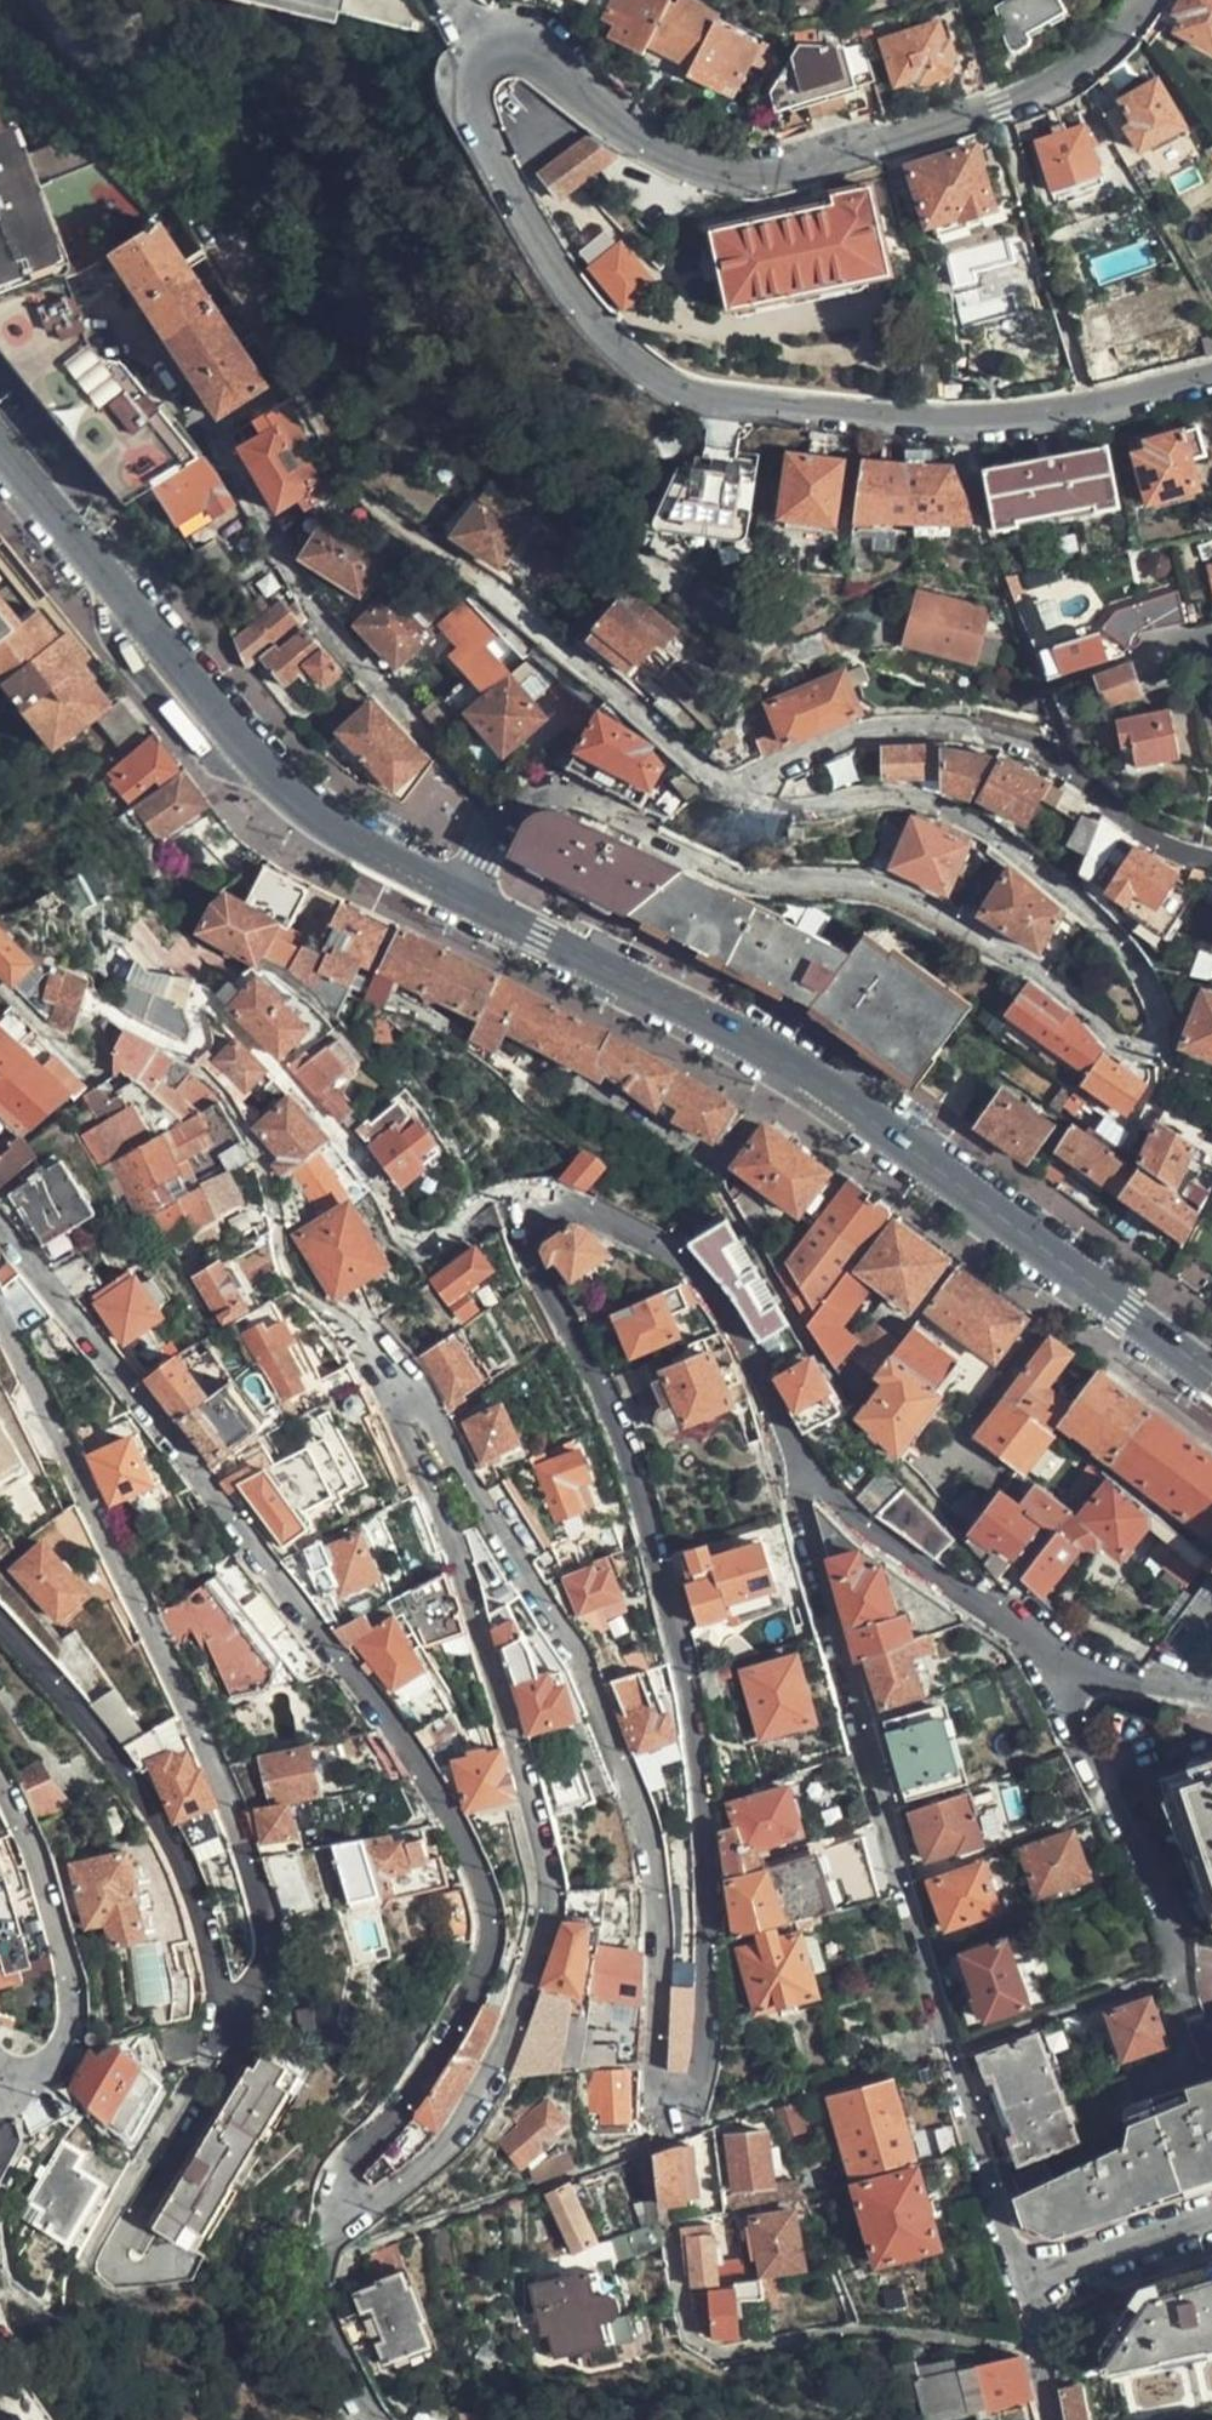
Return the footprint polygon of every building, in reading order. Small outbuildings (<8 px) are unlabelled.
[(333,8),(335,0),(299,0),(333,8)] [(667,1),(665,0),(607,0),(599,18),(612,26),(607,37),(640,55),(645,45),(667,1)] [(667,1),(645,45),(688,68),(684,76),(718,93),(723,83),(735,88),(756,45),(711,23),(715,14),(690,0),(673,0),(671,3),(667,1)] [(1061,13),(1055,0),(1010,0),(998,7),(1001,17),(992,21),(1004,43),(1009,49),(1011,50),(1016,51),(1020,49),(1024,47),(1026,43),(1026,40),(1024,34),(1061,13)] [(1168,14),(1178,19),(1171,32),(1211,53),(1211,0),(1176,0),(1168,14)] [(949,66),(936,23),(877,41),(893,88),(914,80),(918,85),(945,78),(949,66)] [(846,92),(874,81),(865,60),(848,67),(835,28),(811,33),(815,41),(794,48),(767,92),(775,114),(806,103),(813,120),(851,107),(846,92)] [(1180,127),(1156,83),(1119,103),(1130,126),(1124,129),(1136,151),(1180,127)] [(120,360),(108,358),(96,351),(87,341),(83,333),(81,320),(64,278),(31,195),(0,118),(0,353),(121,505),(148,487),(195,454),(120,360)] [(1099,177),(1082,125),(1067,130),(1065,121),(1046,127),(1048,136),(1033,140),(1049,192),(1099,177)] [(597,167),(619,151),(592,132),(587,137),(586,133),(552,160),(554,161),(539,172),(567,207),(605,179),(597,167)] [(988,212),(969,149),(905,169),(923,225),(960,214),(961,220),(988,212)] [(31,195),(83,273),(109,254),(119,247),(67,169),(31,195)] [(725,309),(887,275),(868,187),(828,196),(830,206),(709,231),(714,258),(718,278),(725,309)] [(119,247),(109,254),(218,417),(263,388),(156,223),(119,247)] [(621,309),(651,282),(619,242),(614,246),(603,230),(585,247),(580,250),(592,264),(588,267),(621,309)] [(1026,235),(984,249),(988,266),(1032,254),(1026,235)] [(718,278),(714,258),(699,262),(703,281),(718,278)] [(1211,358),(1211,335),(1201,338),(1207,360),(1211,358)] [(1120,339),(1121,361),(1154,360),(1153,338),(1120,339)] [(303,507),(323,495),(303,465),(297,468),(265,411),(252,420),(261,434),(238,448),(274,510),(297,497),(303,507)] [(1196,490),(1188,458),(1202,454),(1194,428),(1144,442),(1146,451),(1133,455),(1147,504),(1196,490)] [(1117,507),(1105,447),(983,471),(995,531),(1015,526),(1015,520),(1092,503),(1093,511),(1117,507)] [(906,465),(912,521),(972,521),(951,468),(924,467),(923,451),(904,450),(906,465)] [(228,506),(208,465),(195,454),(148,487),(171,523),(203,505),(211,516),(228,506)] [(830,524),(840,462),(815,458),(786,455),(778,518),(830,524)] [(756,458),(666,459),(666,536),(756,535),(756,458)] [(886,464),(860,462),(852,522),(912,521),(906,465),(886,464)] [(496,565),(529,516),(506,499),(498,511),(477,498),(452,538),(496,565)] [(378,557),(323,520),(301,556),(356,592),(378,557)] [(43,590),(0,536),(0,581),(20,608),(43,590)] [(523,588),(517,597),(538,614),(563,582),(529,552),(509,576),(523,588)] [(355,626),(394,667),(426,634),(420,627),(435,613),(402,580),(355,626)] [(48,749),(123,691),(51,601),(43,590),(20,608),(0,581),(0,685),(48,749)] [(674,631),(625,590),(585,639),(626,674),(653,641),(660,647),(674,631)] [(1140,633),(1183,623),(1175,593),(1114,610),(1101,628),(1127,648),(1140,633)] [(980,635),(985,612),(915,594),(904,644),(974,662),(980,635)] [(298,627),(304,622),(294,606),(285,612),(280,605),(234,640),(245,667),(248,665),(259,656),(274,645),(271,641),(294,623),(298,627)] [(442,702),(455,717),(506,674),(472,634),(477,630),(455,606),(437,624),(456,644),(447,653),(468,676),(450,691),(442,702)] [(867,626),(866,651),(888,649),(895,644),(905,615),(867,626)] [(259,656),(282,685),(296,671),(303,678),(309,673),(321,685),(336,672),(301,630),(278,651),(274,645),(259,656)] [(1104,657),(1097,631),(1037,651),(1046,675),(1104,657)] [(248,665),(276,702),(288,691),(282,685),(259,656),(248,665)] [(501,755),(542,720),(526,701),(542,686),(524,663),(463,713),(501,755)] [(1129,665),(1092,675),(1102,704),(1137,693),(1134,683),(1129,665)] [(802,737),(856,716),(848,694),(840,674),(767,704),(773,718),(766,721),(761,714),(745,721),(761,755),(802,737)] [(561,743),(578,728),(542,686),(526,701),(542,720),(561,743)] [(118,701),(95,720),(120,753),(144,733),(118,701)] [(367,704),(339,733),(391,791),(421,760),(367,704)] [(709,758),(718,721),(707,710),(686,739),(709,758)] [(1177,757),(1167,711),(1114,721),(1119,746),(1129,745),(1135,766),(1177,757)] [(644,809),(664,819),(686,803),(646,752),(647,746),(596,714),(564,769),(638,806),(648,787),(654,791),(644,809)] [(304,737),(315,729),(310,722),(308,724),(303,716),(293,724),(304,737)] [(304,737),(320,752),(325,749),(324,745),(327,742),(321,733),(318,735),(315,729),(304,737)] [(165,759),(156,747),(113,785),(127,801),(150,780),(156,785),(172,770),(165,759)] [(970,799),(994,759),(965,755),(942,752),(941,748),(883,749),(882,777),(941,776),(941,789),(970,799)] [(1053,806),(1061,791),(1024,772),(1001,760),(979,800),(1025,823),(1039,798),(1053,806)] [(176,776),(131,810),(159,840),(201,809),(189,794),(176,776)] [(207,818),(201,809),(159,840),(166,850),(207,818)] [(916,811),(887,875),(913,888),(916,880),(944,893),(967,846),(936,832),(941,820),(916,811)] [(553,812),(538,813),(526,825),(510,855),(626,914),(678,870),(553,812)] [(1097,822),(1087,850),(1103,863),(1120,837),(1124,831),(1102,813),(1097,822)] [(1065,844),(1085,855),(1087,850),(1097,822),(1080,814),(1065,844)] [(1176,875),(1120,837),(1103,863),(1087,850),(1085,855),(1077,874),(1141,916),(1164,931),(1168,926),(1173,930),(1180,920),(1174,917),(1193,890),(1183,883),(1174,877),(1176,875)] [(286,931),(309,892),(283,878),(263,867),(250,892),(240,886),(224,898),(213,907),(198,935),(232,951),(254,962),(257,957),(277,926),(286,931)] [(850,952),(678,870),(626,914),(810,1008),(829,1023),(912,1085),(966,1011),(935,986),(892,951),(887,957),(861,937),(850,952)] [(1008,870),(979,915),(1039,952),(1061,913),(1008,870)] [(970,883),(961,905),(971,911),(982,888),(970,883)] [(328,895),(312,887),(309,892),(286,931),(277,926),(257,957),(285,967),(306,984),(334,1013),(359,964),(365,967),(383,932),(338,909),(342,901),(328,895)] [(1164,931),(1141,916),(1133,930),(1166,952),(1175,938),(1164,931)] [(382,970),(379,970),(376,969),(366,991),(384,1000),(394,980),(477,1019),(498,978),(446,953),(401,931),(382,970)] [(12,985),(31,967),(0,934),(0,973),(12,985)] [(1211,960),(1211,954),(1201,946),(1190,975),(1206,978),(1211,960)] [(228,961),(246,969),(254,962),(232,951),(228,961)] [(50,975),(41,997),(55,1005),(75,1014),(84,988),(87,981),(66,972),(62,979),(50,975)] [(183,1008),(188,994),(168,984),(164,995),(130,978),(117,1006),(130,1015),(159,1028),(180,1040),(186,1040),(189,1035),(188,1025),(183,1008)] [(592,1076),(593,1078),(599,1081),(603,1074),(605,1069),(621,1042),(558,1008),(498,978),(477,1019),(469,1036),(495,1051),(504,1032),(592,1076)] [(229,983),(216,994),(277,1056),(307,1029),(257,980),(241,997),(229,983)] [(1060,1017),(1065,1009),(1029,982),(1006,1011),(1087,1069),(1099,1054),(1102,1050),(1060,1017)] [(1186,984),(1173,1007),(1192,1015),(1181,1042),(1211,1056),(1211,994),(1186,984)] [(69,1032),(73,1024),(75,1014),(55,1005),(49,1021),(69,1032)] [(5,1126),(17,1138),(83,1081),(7,1006),(0,1013),(0,1121),(5,1126)] [(107,1041),(112,1053),(126,1033),(100,1016),(94,1023),(100,1030),(107,1041)] [(115,1070),(115,1074),(119,1071),(127,1084),(136,1079),(149,1091),(156,1081),(196,1114),(219,1102),(215,1097),(176,1062),(169,1057),(126,1033),(112,1053),(113,1057),(114,1061),(114,1066),(115,1070)] [(232,1100),(233,1101),(248,1085),(265,1069),(262,1066),(258,1062),(255,1059),(251,1055),(248,1052),(245,1048),(242,1045),(238,1041),(234,1038),(215,1062),(227,1074),(218,1083),(219,1084),(221,1085),(222,1087),(223,1088),(224,1089),(226,1091),(227,1093),(228,1093),(229,1095),(231,1096),(231,1098),(232,1100)] [(307,1086),(337,1119),(347,1111),(324,1084),(355,1059),(339,1038),(306,1060),(293,1072),(307,1086)] [(658,1110),(681,1073),(676,1071),(655,1060),(621,1042),(605,1069),(648,1104),(658,1110)] [(1087,1069),(1081,1079),(1088,1085),(1082,1094),(1102,1112),(1111,1100),(1124,1109),(1141,1084),(1099,1054),(1087,1069)] [(265,1069),(248,1085),(254,1093),(271,1076),(268,1072),(265,1069)] [(744,1109),(681,1073),(658,1110),(712,1142),(719,1130),(724,1133),(744,1109)] [(97,1085),(91,1088),(82,1096),(119,1157),(145,1143),(121,1101),(110,1108),(97,1085)] [(1024,1160),(1048,1125),(998,1092),(975,1125),(1024,1160)] [(274,1164),(283,1175),(287,1172),(328,1142),(290,1097),(255,1128),(281,1158),(274,1164)] [(184,1121),(145,1143),(119,1157),(147,1216),(154,1212),(161,1208),(149,1187),(158,1184),(165,1198),(182,1189),(178,1181),(186,1177),(178,1163),(212,1144),(223,1165),(246,1152),(219,1102),(196,1114),(184,1121)] [(437,1152),(409,1118),(373,1147),(400,1180),(437,1152)] [(1155,1121),(1140,1160),(1171,1185),(1188,1146),(1155,1121)] [(1052,1148),(1117,1192),(1140,1160),(1119,1146),(1088,1126),(1087,1128),(1083,1133),(1068,1122),(1052,1148)] [(810,1224),(840,1183),(804,1155),(763,1125),(732,1168),(810,1224)] [(0,1131),(0,1156),(18,1140),(17,1138),(5,1126),(0,1131)] [(34,1158),(21,1143),(18,1140),(0,1156),(0,1186),(34,1158)] [(345,1164),(328,1142),(287,1172),(310,1207),(319,1203),(324,1211),(334,1206),(344,1202),(347,1197),(328,1174),(345,1164)] [(587,1156),(562,1181),(584,1193),(604,1172),(587,1156)] [(95,1213),(60,1159),(9,1193),(43,1246),(95,1213)] [(1140,1160),(1117,1192),(1181,1238),(1196,1204),(1171,1185),(1140,1160)] [(849,1269),(888,1217),(863,1199),(840,1183),(810,1224),(775,1272),(806,1324),(849,1269)] [(198,1188),(161,1208),(154,1212),(168,1249),(212,1223),(198,1188)] [(730,1198),(765,1255),(781,1245),(745,1189),(730,1198)] [(383,1264),(348,1205),(338,1211),(334,1206),(324,1211),(319,1203),(310,1207),(319,1222),(297,1235),(335,1295),(383,1264)] [(466,1234),(479,1244),(505,1227),(501,1207),(466,1234)] [(758,1339),(760,1342),(788,1324),(725,1220),(686,1243),(715,1277),(717,1279),(719,1281),(721,1284),(723,1287),(725,1289),(727,1292),(729,1294),(731,1297),(733,1299),(735,1301),(736,1304),(738,1306),(740,1309),(742,1312),(743,1314),(745,1317),(747,1320),(749,1322),(750,1325),(752,1328),(753,1331),(755,1333),(757,1336),(758,1339)] [(921,1241),(896,1221),(858,1271),(909,1310),(947,1262),(921,1241)] [(543,1252),(548,1263),(555,1257),(572,1278),(604,1252),(597,1241),(594,1239),(593,1237),(591,1235),(589,1233),(586,1232),(584,1230),(581,1229),(579,1228),(576,1227),(573,1226),(559,1237),(554,1231),(548,1237),(551,1242),(543,1250),(543,1251),(543,1252)] [(472,1249),(433,1278),(460,1317),(474,1308),(462,1290),(489,1270),(474,1247),(472,1249)] [(4,1256),(0,1260),(0,1287),(1,1289),(31,1350),(45,1340),(38,1329),(54,1317),(18,1272),(4,1256)] [(231,1273),(222,1257),(191,1275),(221,1322),(233,1317),(229,1311),(240,1304),(224,1278),(231,1273)] [(849,1269),(806,1324),(835,1370),(845,1355),(874,1375),(889,1356),(896,1347),(849,1309),(866,1285),(854,1276),(856,1273),(849,1269)] [(994,1361),(1025,1319),(958,1271),(925,1309),(994,1361)] [(157,1311),(173,1300),(155,1273),(138,1283),(136,1279),(130,1281),(127,1277),(93,1298),(121,1340),(159,1317),(157,1311)] [(677,1283),(614,1311),(632,1355),(677,1335),(669,1315),(689,1307),(677,1283)] [(296,1373),(283,1348),(293,1343),(281,1323),(264,1332),(261,1325),(242,1335),(277,1400),(300,1388),(293,1376),(296,1373)] [(910,1329),(896,1347),(889,1356),(936,1390),(958,1362),(910,1329)] [(413,1358),(429,1378),(433,1374),(454,1408),(467,1401),(462,1394),(478,1383),(449,1334),(413,1358)] [(1060,1345),(1049,1338),(1004,1397),(1006,1398),(1052,1432),(1059,1421),(1070,1406),(1047,1389),(1072,1353),(1060,1345)] [(708,1343),(654,1367),(659,1380),(652,1383),(662,1408),(659,1413),(657,1419),(660,1429),(665,1432),(735,1403),(708,1343)] [(147,1379),(179,1420),(229,1381),(212,1350),(184,1371),(175,1358),(147,1379)] [(845,1355),(835,1370),(854,1401),(874,1375),(845,1355)] [(889,1356),(874,1375),(884,1384),(861,1415),(858,1419),(897,1454),(942,1393),(936,1390),(889,1356)] [(784,1404),(805,1437),(817,1428),(814,1425),(820,1422),(821,1424),(841,1411),(811,1361),(780,1380),(791,1397),(784,1404)] [(363,1384),(352,1364),(319,1382),(330,1400),(363,1384)] [(1120,1389),(1096,1372),(1070,1406),(1059,1421),(1069,1430),(1077,1426),(1082,1430),(1079,1435),(1091,1445),(1094,1440),(1098,1442),(1099,1453),(1110,1461),(1149,1409),(1120,1389)] [(229,1381),(179,1420),(210,1461),(259,1423),(229,1381)] [(1021,1473),(1052,1432),(1006,1398),(997,1412),(994,1410),(986,1423),(988,1425),(978,1440),(1015,1468),(1021,1473)] [(473,1465),(475,1469),(501,1458),(497,1451),(517,1441),(500,1406),(464,1422),(468,1432),(458,1438),(461,1442),(462,1446),(464,1450),(467,1453),(469,1458),(470,1461),(473,1465)] [(31,1464),(0,1408),(0,1481),(31,1464)] [(1149,1409),(1110,1461),(1211,1539),(1211,1457),(1201,1449),(1149,1409)] [(150,1483),(128,1440),(89,1458),(109,1502),(150,1483)] [(294,1514),(329,1491),(294,1446),(252,1476),(246,1467),(228,1479),(233,1489),(236,1487),(281,1544),(304,1527),(294,1514)] [(590,1503),(580,1480),(587,1476),(575,1450),(533,1468),(540,1482),(532,1487),(539,1503),(544,1500),(552,1519),(539,1526),(550,1549),(566,1540),(561,1527),(581,1517),(579,1510),(590,1503)] [(1017,1582),(1038,1601),(1080,1546),(1097,1548),(1103,1541),(1121,1554),(1145,1523),(1180,1549),(1175,1555),(1167,1566),(1188,1583),(1201,1567),(1198,1564),(1206,1555),(1102,1470),(1073,1508),(1055,1532),(1017,1582)] [(1020,1507),(1055,1532),(1073,1508),(1037,1483),(1020,1507)] [(904,1486),(874,1516),(934,1559),(955,1539),(904,1486)] [(1037,1527),(995,1498),(971,1533),(991,1550),(995,1544),(1014,1559),(1037,1527)] [(374,1579),(354,1526),(303,1549),(321,1595),(337,1589),(338,1593),(343,1591),(346,1596),(357,1592),(355,1585),(374,1579)] [(844,1531),(823,1538),(857,1662),(866,1659),(904,1643),(912,1640),(905,1613),(895,1617),(880,1566),(863,1571),(854,1540),(852,1538),(850,1536),(848,1535),(846,1532),(844,1531)] [(965,1541),(996,1580),(1007,1565),(990,1551),(991,1550),(971,1533),(965,1541)] [(706,1542),(686,1548),(695,1581),(686,1584),(698,1623),(730,1615),(726,1602),(773,1587),(760,1543),(711,1559),(706,1542)] [(1153,1555),(1167,1566),(1175,1555),(1162,1543),(1153,1555)] [(85,1594),(41,1544),(12,1570),(54,1622),(85,1594)] [(1198,1564),(1201,1567),(1209,1573),(1211,1569),(1211,1560),(1206,1555),(1198,1564)] [(250,1589),(253,1586),(232,1559),(216,1571),(299,1678),(314,1665),(271,1611),(268,1613),(250,1589)] [(618,1596),(607,1570),(593,1576),(590,1571),(565,1578),(579,1611),(618,1596)] [(184,1595),(198,1627),(229,1696),(299,1678),(216,1571),(184,1595)] [(465,1631),(447,1574),(403,1595),(424,1645),(465,1631)] [(271,1611),(253,1586),(250,1589),(268,1613),(271,1611)] [(1176,1617),(1189,1600),(1176,1591),(1164,1607),(1176,1617)] [(157,1609),(179,1656),(182,1650),(183,1647),(184,1643),(187,1638),(189,1636),(192,1632),(194,1630),(197,1628),(198,1627),(184,1595),(182,1598),(179,1599),(176,1601),(172,1603),(167,1604),(164,1604),(159,1605),(155,1606),(157,1609)] [(331,1631),(345,1648),(351,1644),(389,1691),(425,1671),(386,1603),(331,1631)] [(1151,1645),(1164,1628),(1147,1615),(1135,1632),(1151,1645)] [(867,1662),(877,1690),(883,1707),(922,1693),(917,1677),(931,1672),(926,1654),(935,1651),(928,1634),(912,1640),(904,1643),(905,1648),(867,1662)] [(574,1718),(562,1685),(551,1688),(547,1676),(539,1677),(529,1650),(519,1639),(501,1646),(530,1732),(574,1718)] [(815,1721),(797,1655),(745,1670),(764,1736),(815,1721)] [(866,1659),(857,1662),(866,1693),(877,1690),(867,1662),(866,1659)] [(602,1684),(630,1752),(673,1738),(665,1714),(656,1717),(637,1672),(602,1684)] [(108,1701),(96,1710),(124,1746),(135,1739),(108,1701)] [(259,1719),(259,1716),(258,1714),(257,1712),(256,1709),(253,1702),(233,1712),(242,1734),(248,1731),(251,1730),(253,1729),(255,1727),(257,1726),(258,1724),(259,1722),(259,1719)] [(960,1784),(938,1706),(889,1721),(909,1798),(960,1784)] [(135,1739),(124,1746),(140,1771),(152,1766),(175,1819),(205,1806),(184,1755),(171,1760),(168,1755),(155,1762),(149,1746),(162,1740),(156,1727),(135,1739)] [(316,1794),(307,1745),(258,1757),(269,1802),(316,1794)] [(514,1797),(501,1749),(487,1754),(484,1749),(469,1753),(469,1759),(455,1763),(464,1804),(470,1808),(514,1797)] [(849,1753),(833,1759),(838,1772),(853,1767),(849,1753)] [(1161,1778),(1171,1805),(1179,1802),(1211,1903),(1211,1761),(1161,1778)] [(787,1785),(730,1806),(737,1827),(756,1848),(803,1831),(787,1785)] [(984,1842),(975,1818),(980,1815),(972,1793),(913,1813),(929,1862),(984,1842)] [(292,1836),(286,1807),(254,1814),(260,1844),(292,1836)] [(764,1872),(756,1848),(737,1827),(722,1832),(728,1879),(764,1872)] [(1090,1878),(1075,1833),(1023,1850),(1037,1896),(1090,1878)] [(388,1835),(331,1846),(345,1903),(385,1892),(388,1900),(445,1884),(439,1857),(427,1859),(423,1840),(390,1847),(388,1835)] [(728,1879),(737,1937),(809,1918),(826,1913),(857,1905),(880,1899),(862,1836),(810,1852),(812,1858),(764,1872),(728,1879)] [(4,1963),(8,1975),(31,1967),(11,1896),(25,1891),(19,1871),(15,1872),(2,1840),(0,1841),(0,1949),(4,1963)] [(135,1899),(125,1854),(101,1860),(71,1867),(85,1927),(104,1924),(111,1948),(143,1941),(133,1902),(135,1899)] [(999,1910),(984,1865),(933,1883),(947,1927),(999,1910)] [(466,1894),(465,1889),(434,1898),(443,1936),(472,1931),(472,1927),(472,1923),(472,1918),(471,1913),(470,1908),(469,1903),(468,1899),(466,1894)] [(545,1971),(505,2078),(578,2070),(592,1994),(597,1950),(598,1944),(604,1889),(566,1894),(562,1923),(559,1939),(545,1971)] [(826,1913),(830,1928),(862,1920),(857,1905),(826,1913)] [(737,1948),(756,2013),(816,1996),(798,1931),(812,1927),(809,1918),(737,1937),(734,1938),(737,1948)] [(1022,1979),(1014,1961),(1012,1962),(1004,1941),(963,1956),(987,2020),(1028,2003),(1020,1981),(1022,1979)] [(641,2003),(642,1956),(632,1955),(597,1950),(592,1994),(641,2003)] [(694,1988),(670,1988),(665,2073),(687,2074),(694,1988)] [(1167,2042),(1151,1997),(1107,2013),(1123,2058),(1167,2042)] [(474,2062),(501,2013),(479,2008),(450,2059),(474,2062)] [(133,2020),(136,2034),(152,2029),(157,2027),(152,2013),(133,2020)] [(196,2045),(200,2014),(157,2027),(152,2029),(162,2067),(196,2056),(196,2045)] [(859,2016),(841,2021),(846,2040),(864,2036),(859,2016)] [(1206,2023),(1183,2031),(1199,2070),(1211,2065),(1211,2038),(1206,2023)] [(1057,2087),(1037,2036),(978,2058),(988,2086),(996,2083),(1014,2133),(1008,2135),(1019,2165),(1078,2142),(1057,2087)] [(159,2087),(117,2048),(105,2051),(100,2060),(93,2054),(76,2088),(132,2141),(159,2087)] [(200,2233),(210,2239),(230,2205),(222,2201),(266,2123),(275,2128),(296,2094),(289,2088),(298,2073),(265,2053),(255,2069),(249,2066),(153,2227),(189,2250),(200,2233)] [(440,2127),(474,2062),(450,2059),(435,2085),(434,2086),(433,2088),(432,2089),(431,2090),(430,2092),(429,2093),(428,2094),(428,2096),(427,2097),(426,2099),(425,2100),(424,2101),(423,2103),(422,2103),(421,2105),(421,2106),(420,2108),(419,2109),(418,2110),(417,2111),(416,2113),(416,2114),(415,2115),(414,2117),(413,2118),(435,2133),(436,2132),(437,2131),(437,2130),(438,2129),(439,2128),(440,2127)] [(625,2089),(625,2072),(587,2073),(588,2111),(581,2112),(580,2129),(591,2135),(625,2133),(637,2133),(638,2132),(638,2124),(633,2120),(626,2120),(626,2106),(630,2105),(630,2090),(625,2089)] [(1024,2222),(1049,2237),(1097,2220),(1157,2199),(1211,2181),(1211,2082),(1133,2107),(1120,2077),(1090,2091),(1106,2133),(1012,2177),(1020,2193),(1017,2199),(1024,2222)] [(913,2157),(893,2081),(829,2101),(851,2176),(913,2157)] [(83,2112),(67,2097),(51,2107),(69,2126),(83,2112)] [(799,2101),(777,2107),(785,2140),(808,2133),(799,2101)] [(553,2138),(549,2132),(560,2122),(543,2104),(514,2130),(500,2145),(519,2164),(542,2146),(545,2151),(552,2142),(550,2140),(553,2138)] [(964,2151),(955,2122),(915,2135),(922,2162),(964,2151)] [(801,2196),(795,2183),(773,2185),(768,2131),(728,2138),(730,2156),(716,2160),(721,2193),(762,2187),(764,2206),(791,2201),(803,2198),(801,2196)] [(62,2144),(30,2200),(46,2209),(36,2225),(66,2243),(100,2182),(75,2167),(82,2155),(62,2144)] [(689,2145),(672,2146),(653,2154),(659,2220),(660,2229),(660,2234),(670,2222),(669,2201),(695,2199),(689,2145)] [(373,2189),(394,2172),(378,2160),(361,2180),(373,2189)] [(939,2246),(918,2170),(857,2187),(877,2263),(939,2246)] [(566,2187),(546,2194),(550,2203),(542,2207),(551,2227),(560,2223),(574,2252),(594,2245),(566,2187)] [(46,2209),(30,2200),(22,2216),(36,2225),(46,2209)] [(791,2201),(764,2206),(736,2210),(743,2284),(759,2280),(762,2275),(804,2267),(791,2201)] [(660,2229),(659,2220),(624,2234),(630,2258),(661,2245),(660,2234),(660,2229)] [(711,2226),(680,2230),(686,2273),(691,2272),(694,2285),(718,2282),(711,2226)] [(1211,2411),(1211,2264),(1139,2288),(1096,2353),(1103,2381),(1112,2419),(1172,2419),(1211,2411)] [(588,2358),(590,2370),(616,2363),(608,2320),(614,2318),(616,2314),(613,2299),(609,2296),(604,2297),(599,2273),(532,2287),(543,2345),(552,2344),(554,2355),(579,2351),(579,2359),(588,2358)] [(425,2320),(408,2274),(378,2285),(379,2287),(356,2295),(363,2313),(376,2309),(387,2342),(378,2345),(384,2362),(430,2345),(420,2322),(425,2320)] [(783,2296),(779,2277),(759,2280),(743,2284),(734,2285),(734,2289),(703,2296),(706,2338),(720,2340),(740,2337),(737,2302),(758,2298),(783,2296)] [(17,2345),(0,2357),(0,2419),(71,2419),(17,2345)] [(1028,2389),(1020,2357),(1011,2358),(975,2365),(974,2358),(917,2368),(916,2362),(892,2367),(898,2396),(913,2394),(917,2419),(941,2419),(1023,2400),(1028,2389)] [(1061,2393),(1067,2419),(1090,2419),(1083,2387),(1061,2393)]
